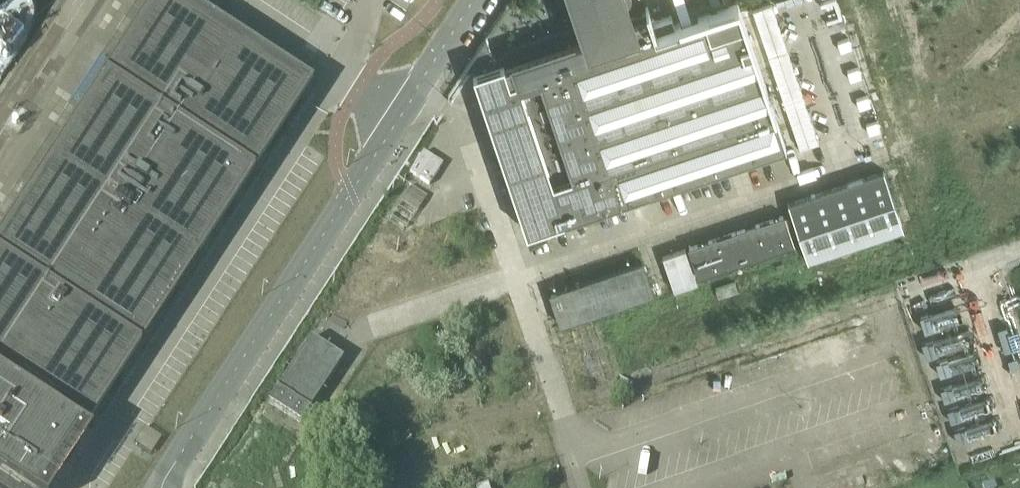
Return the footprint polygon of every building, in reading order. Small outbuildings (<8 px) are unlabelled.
[(311,85),(312,84),(184,0),(152,0),(0,232),(0,487),(48,487),(311,85)] [(755,52),(740,8),(738,2),(727,6),(720,8),(675,23),(672,14),(653,21),(649,6),(646,7),(647,9),(632,14),(630,9),(638,7),(636,0),(573,0),(574,3),(566,6),(573,28),(513,48),(506,53),(502,58),(497,60),(495,55),(494,56),(487,35),(463,72),(476,68),(483,89),(479,90),(527,231),(647,191),(649,197),(669,190),(667,184),(706,171),(708,177),(728,170),(726,164),(746,157),(747,162),(777,152),(775,147),(786,144),(775,113),(755,52)] [(422,152),(409,172),(428,185),(441,164),(422,152)] [(789,203),(808,260),(904,228),(884,170),(789,203)] [(795,245),(785,215),(688,248),(699,278),(795,245)] [(697,283),(685,248),(663,256),(674,290),(697,283)] [(599,312),(653,293),(643,263),(551,294),(561,324),(599,312)] [(719,298),(739,291),(735,282),(716,288),(719,298)] [(308,410),(342,359),(310,338),(276,389),(275,388),(274,389),(275,390),(267,403),(300,424),(308,411),(309,412),(310,411),(308,410)]
